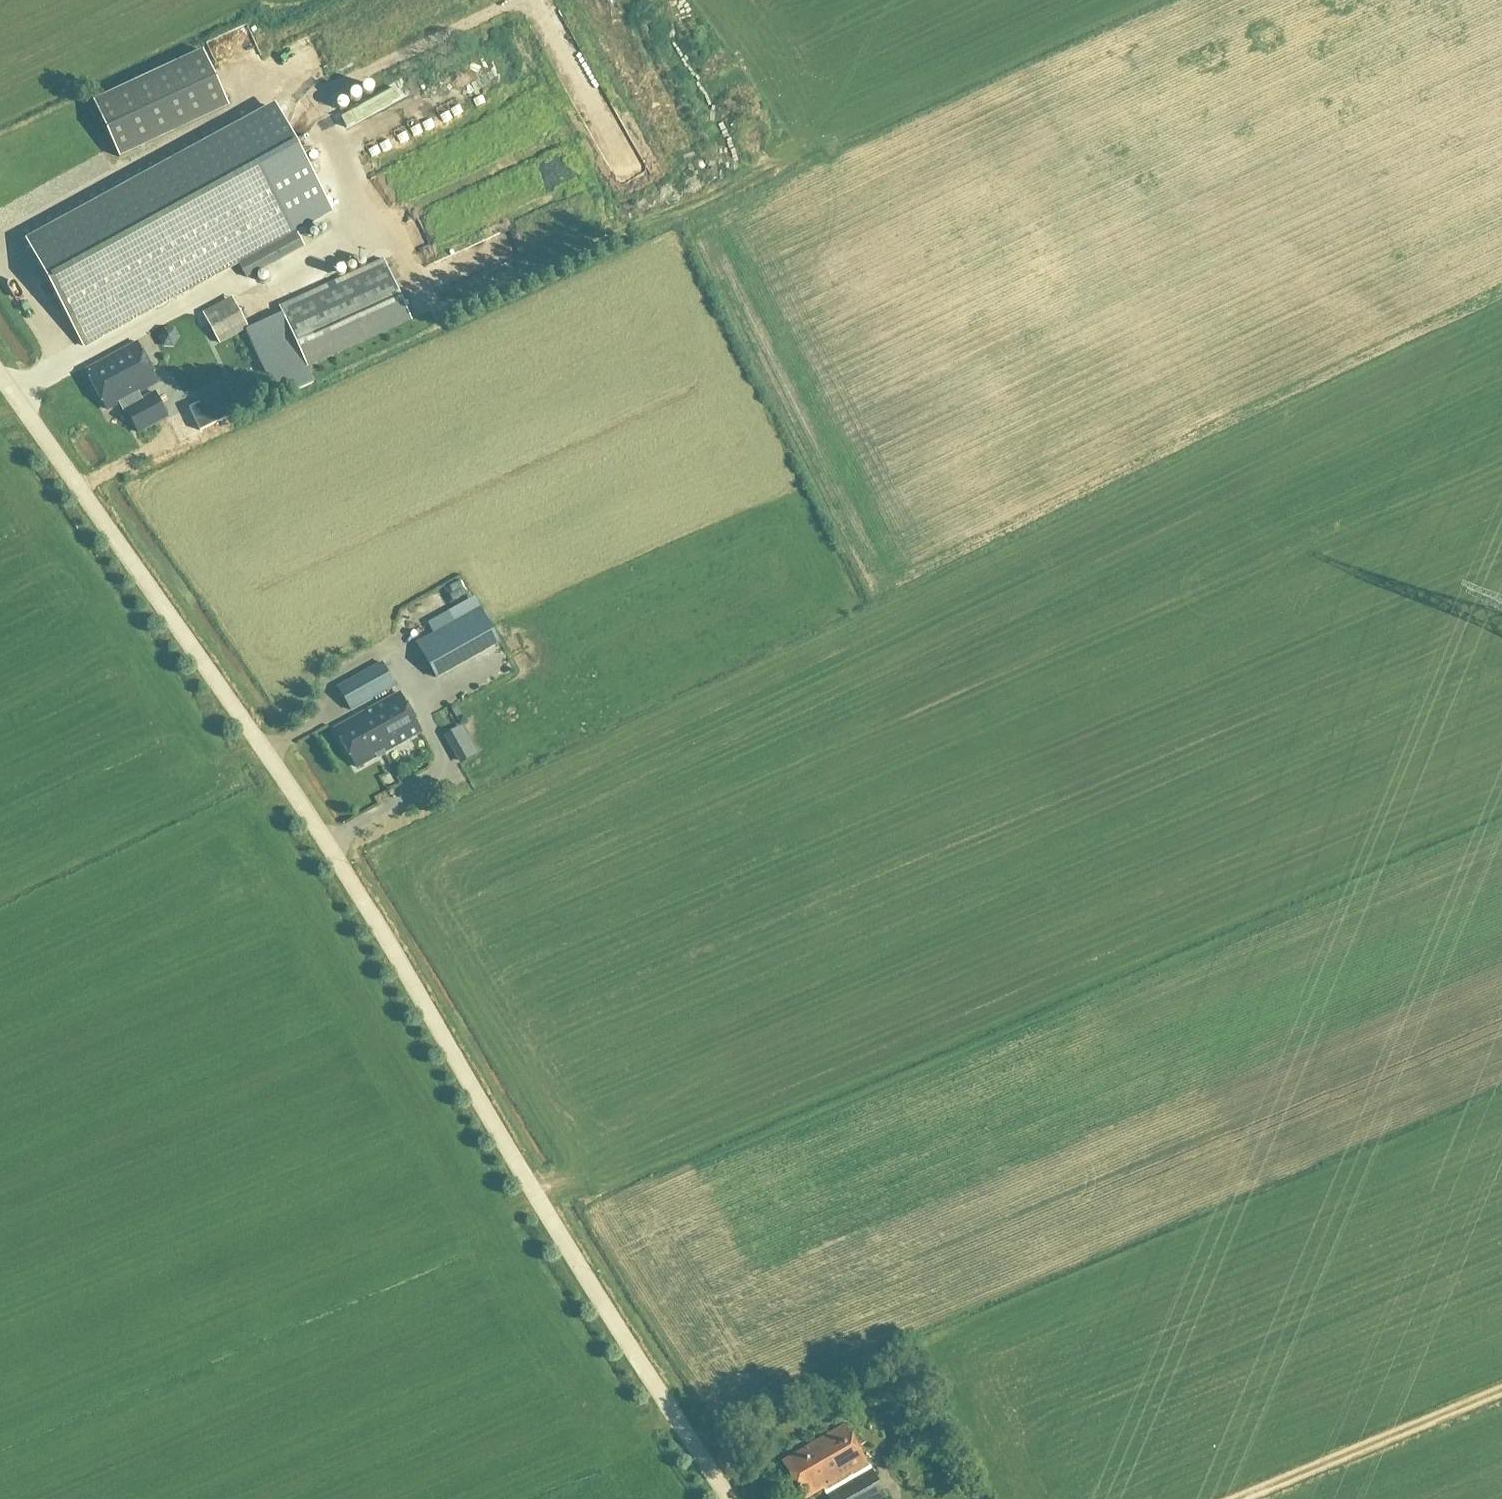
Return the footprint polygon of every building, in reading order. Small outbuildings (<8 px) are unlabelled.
[(203,50),(94,100),(120,158),(230,107),(203,50)] [(304,246),(263,170),(240,128),(28,243),(83,345),(238,262),(246,277),(304,246)] [(384,259),(279,305),(307,368),(412,321),(384,259)] [(220,344),(249,328),(232,296),(203,313),(220,344)] [(289,373),(267,323),(247,332),(270,382),(289,373)] [(157,381),(136,342),(85,370),(106,408),(120,401),(138,431),(167,416),(154,392),(142,398),(138,391),(157,381)] [(234,386),(189,407),(200,430),(244,409),(234,386)] [(416,642),(436,677),(499,641),(479,606),(416,642)] [(350,711),(395,686),(382,661),(336,686),(350,711)] [(333,727),(356,769),(423,732),(400,690),(333,727)] [(460,766),(476,758),(461,726),(445,734),(460,766)] [(845,1424),(783,1460),(805,1498),(823,1488),(830,1498),(878,1498),(886,1494),(845,1424)]
